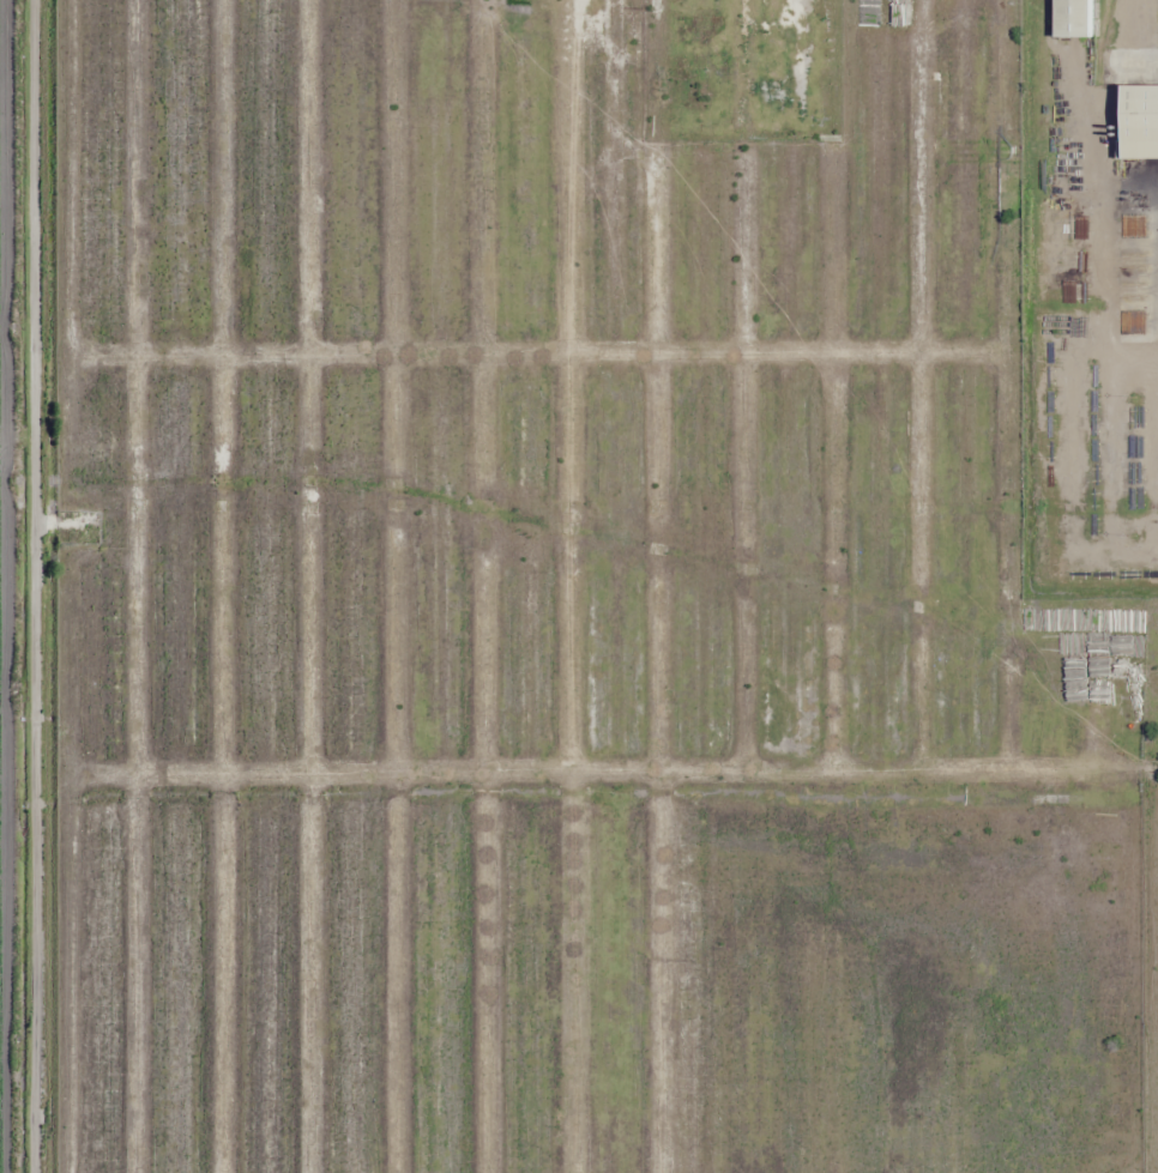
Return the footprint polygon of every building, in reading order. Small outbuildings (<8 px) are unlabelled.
[(1061,40),(1099,40),(1099,0),(1061,0),(1061,40)] [(1131,85),(1132,160),(1157,160),(1157,84),(1131,85)]
